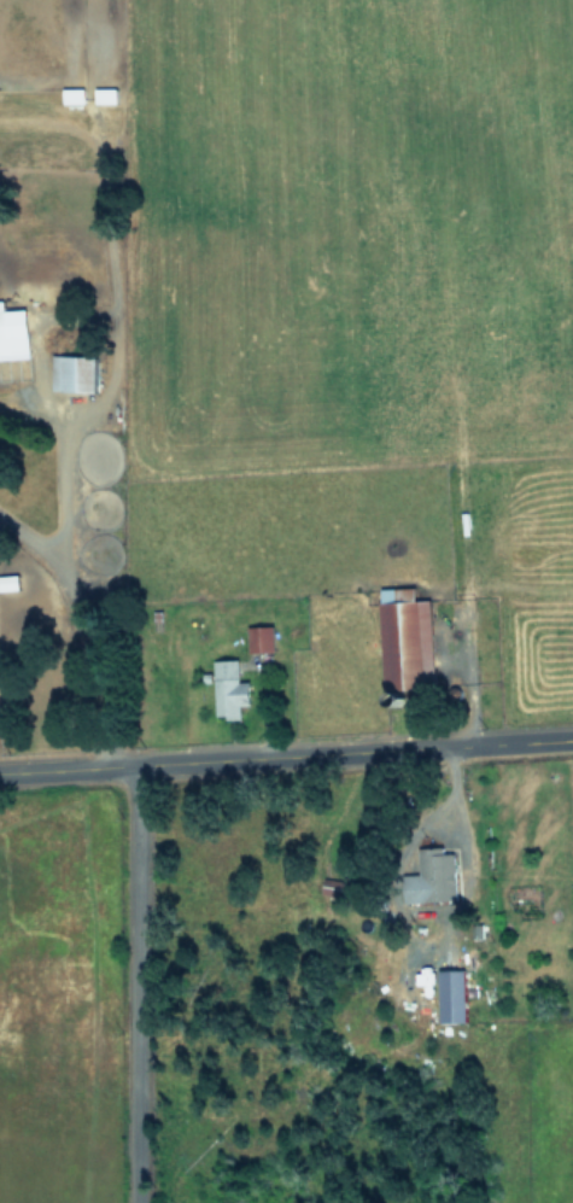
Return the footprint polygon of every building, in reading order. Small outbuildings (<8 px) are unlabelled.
[(83,87),(61,88),(62,102),(83,102),(83,87)] [(94,102),(115,102),(115,87),(93,88),(94,102)] [(29,356),(26,307),(3,308),(3,299),(0,299),(0,358),(29,356)] [(51,389),(95,389),(95,354),(51,353),(51,389)] [(17,573),(0,575),(0,589),(18,587),(17,573)] [(430,598),(415,599),(414,585),(378,587),(382,688),(424,686),(424,680),(434,680),(430,598)] [(273,624),(246,625),(247,651),(274,650),(273,624)] [(249,704),(249,680),(238,680),(237,658),(213,659),(215,717),(240,716),(240,704),(249,704)] [(454,851),(430,852),(431,875),(409,876),(409,883),(403,884),(403,902),(455,900),(454,851)] [(464,968),(437,969),(439,1022),(466,1021),(464,968)]
